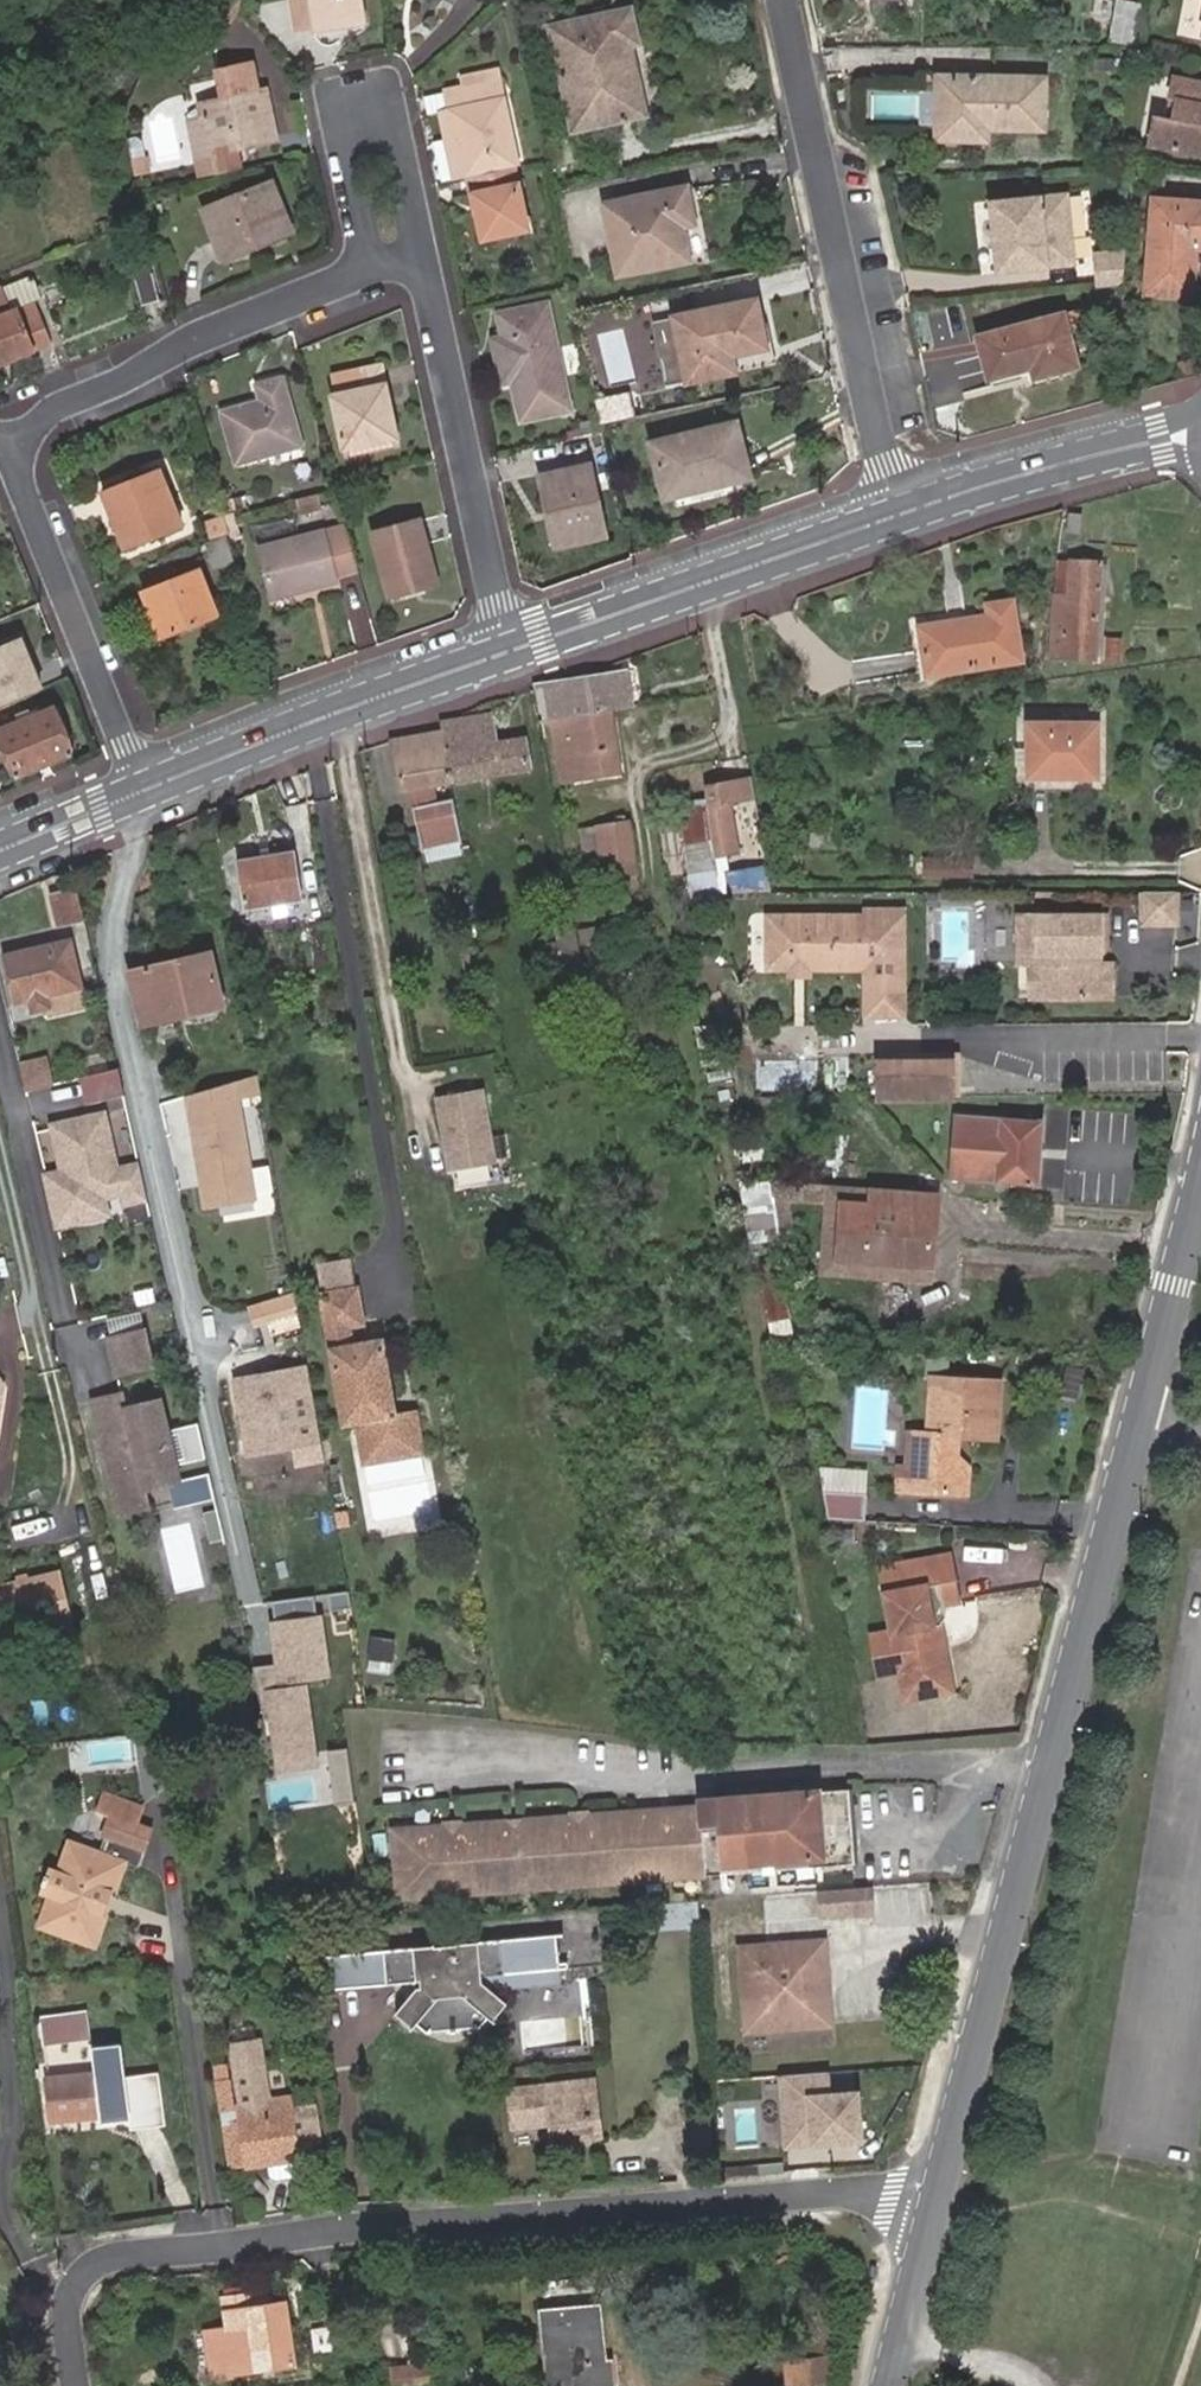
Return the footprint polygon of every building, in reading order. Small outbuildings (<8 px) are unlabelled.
[(313,32),(308,0),(288,0),(294,35),(313,32)] [(313,32),(365,23),(361,0),(308,0),(313,32)] [(1135,49),(1142,7),(1118,2),(1110,49),(1135,49)] [(638,47),(631,10),(552,26),(574,133),(645,117),(637,81),(631,83),(624,50),(638,47)] [(276,139),(267,95),(257,97),(251,68),(219,74),(225,104),(200,109),(203,121),(210,154),(276,139)] [(1043,130),(1043,81),(937,80),(936,141),(986,141),(986,131),(1043,130)] [(1164,120),(1155,119),(1150,145),(1199,155),(1200,147),(1200,87),(1171,81),(1167,102),(1177,104),(1174,122),(1164,120)] [(515,169),(517,168),(499,84),(448,95),(451,110),(466,179),(469,179),(515,169)] [(1167,102),(1164,120),(1174,122),(1177,104),(1167,102)] [(436,113),(451,182),(466,179),(451,110),(436,113)] [(196,157),(210,154),(203,121),(189,125),(196,157)] [(528,230),(515,169),(469,179),(483,240),(528,230)] [(255,240),(288,227),(270,185),(205,211),(226,260),(258,247),(255,240)] [(603,207),(618,277),(689,261),(681,228),(694,224),(686,189),(603,207)] [(1076,268),(1068,194),(986,203),(994,276),(1076,268)] [(1200,245),(1200,204),(1155,202),(1147,295),(1192,297),(1195,255),(1196,245),(1200,245)] [(291,234),(288,227),(255,240),(258,247),(291,234)] [(1124,287),(1126,253),(1097,256),(1100,289),(1124,287)] [(3,367),(36,354),(35,351),(51,345),(37,305),(19,312),(18,309),(11,312),(2,288),(0,288),(0,358),(3,367)] [(672,320),(714,311),(709,290),(667,299),(672,320)] [(755,302),(714,311),(672,320),(651,325),(663,388),(735,373),(732,357),(765,349),(755,302)] [(572,409),(550,303),(501,313),(506,336),(496,338),(505,382),(515,380),(524,420),(572,409)] [(1075,368),(1062,317),(977,339),(988,381),(1030,369),(1033,380),(1075,368)] [(394,438),(380,368),(334,378),(338,394),(332,395),(344,449),(345,448),(347,460),(395,450),(393,438),(394,438)] [(237,463),(300,446),(282,380),(258,387),(263,402),(223,414),(237,463)] [(735,424),(727,426),(733,450),(741,448),(735,424)] [(733,450),(727,426),(651,444),(665,500),(748,479),(741,448),(733,450)] [(557,509),(564,545),(602,537),(588,469),(541,478),(548,511),(557,509)] [(124,550),(181,527),(159,473),(102,495),(124,550)] [(300,519),(321,513),(315,498),(295,505),(300,519)] [(555,547),(564,545),(557,509),(548,511),(555,547)] [(1067,535),(1079,536),(1083,517),(1069,516),(1067,535)] [(209,523),(215,540),(223,537),(227,536),(221,518),(209,523)] [(391,599),(436,586),(418,523),(373,535),(391,599)] [(359,573),(346,526),(259,550),(272,601),(338,584),(337,579),(359,573)] [(223,537),(215,540),(204,544),(215,571),(232,563),(223,537)] [(1067,598),(1056,597),(1053,659),(1094,661),(1100,565),(1068,564),(1067,598)] [(1058,564),(1056,597),(1067,598),(1068,564),(1058,564)] [(161,639),(217,617),(199,572),(143,594),(161,639)] [(989,616),(1012,612),(1010,603),(988,606),(989,616)] [(977,637),(1015,632),(1012,612),(989,616),(975,618),(977,637)] [(1020,662),(1015,632),(977,637),(975,618),(920,629),(929,678),(1020,662)] [(0,648),(0,707),(41,691),(21,640),(0,648)] [(1119,663),(1120,640),(1106,640),(1105,662),(1119,663)] [(610,713),(630,710),(625,674),(533,687),(534,692),(547,689),(552,721),(610,713)] [(71,756),(52,709),(0,730),(0,739),(17,778),(71,756)] [(539,722),(540,728),(552,726),(561,782),(619,773),(610,713),(552,721),(539,722)] [(488,717),(441,726),(442,734),(490,726),(488,717)] [(490,726),(442,734),(450,783),(528,769),(523,740),(494,745),(490,726)] [(1030,779),(1094,779),(1095,726),(1029,726),(1030,779)] [(423,850),(461,843),(454,802),(436,805),(432,787),(450,783),(442,734),(393,744),(402,792),(415,790),(419,808),(416,809),(423,850)] [(735,852),(726,804),(754,799),(751,782),(704,789),(708,808),(715,855),(735,852)] [(693,873),(718,869),(715,855),(708,808),(682,813),(693,873)] [(609,894),(638,889),(628,826),(583,834),(588,867),(604,865),(609,894)] [(298,901),(289,852),(238,862),(247,911),(268,907),(271,919),(285,917),(283,904),(298,901)] [(771,893),(766,870),(729,876),(732,895),(771,893)] [(83,922),(76,892),(51,898),(58,928),(83,922)] [(1177,924),(1177,892),(1143,892),(1144,924),(1177,924)] [(871,909),(872,918),(873,928),(906,927),(906,909),(871,909)] [(1103,956),(1109,950),(1108,917),(1021,918),(1022,962),(1034,962),(1045,962),(1046,999),(1103,999),(1103,972),(1097,966),(1097,956),(1103,956)] [(873,928),(872,918),(770,919),(771,970),(791,970),(796,965),(801,964),(806,970),(866,969),(866,981),(907,981),(906,927),(873,928)] [(309,927),(310,933),(330,929),(329,924),(309,927)] [(563,991),(582,987),(572,929),(553,932),(563,991)] [(79,989),(69,945),(2,959),(12,1004),(29,1000),(32,1012),(47,1008),(45,997),(79,989)] [(141,1027),(222,1008),(210,955),(128,974),(141,1027)] [(1114,999),(1114,966),(1103,966),(1103,956),(1097,956),(1097,966),(1103,972),(1103,999),(1114,999)] [(1046,999),(1045,962),(1034,962),(1035,999),(1046,999)] [(907,981),(866,981),(866,1000),(907,1000),(907,981)] [(951,1095),(951,1054),(938,1054),(884,1054),(884,1096),(951,1095)] [(49,1087),(43,1061),(20,1067),(26,1093),(49,1087)] [(123,1096),(117,1071),(80,1080),(85,1105),(123,1096)] [(258,1076),(184,1096),(202,1210),(258,1201),(242,1100),(261,1096),(258,1076)] [(486,1089),(436,1097),(448,1174),(498,1166),(486,1089)] [(116,1169),(103,1114),(51,1126),(62,1172),(45,1176),(48,1190),(49,1192),(55,1220),(87,1212),(85,1202),(103,1198),(120,1194),(123,1193),(125,1203),(146,1199),(139,1164),(116,1169)] [(1043,1121),(963,1114),(958,1183),(1037,1190),(1040,1154),(1043,1121)] [(772,1188),(781,1235),(791,1233),(786,1202),(826,1203),(826,1191),(772,1188)] [(936,1196),(826,1191),(826,1203),(822,1260),(878,1264),(877,1281),(930,1284),(932,1267),(936,1196)] [(107,1215),(103,1198),(85,1202),(87,1212),(55,1220),(57,1226),(107,1215)] [(792,1328),(785,1260),(764,1262),(771,1330),(792,1328)] [(878,1264),(822,1260),(822,1277),(877,1281),(878,1264)] [(359,1287),(320,1294),(339,1412),(363,1408),(366,1420),(356,1422),(364,1466),(422,1455),(413,1412),(396,1414),(387,1416),(383,1393),(392,1392),(383,1340),(353,1346),(350,1327),(365,1324),(359,1287)] [(254,1323),(273,1320),(275,1336),(303,1333),(297,1292),(251,1298),(254,1323)] [(380,1321),(365,1324),(350,1327),(353,1346),(383,1340),(380,1321)] [(153,1369),(145,1333),(109,1341),(117,1377),(153,1369)] [(321,1442),(307,1366),(234,1379),(248,1455),(321,1442)] [(958,1497),(961,1471),(957,1463),(958,1439),(1003,1443),(1007,1385),(938,1379),(933,1436),(913,1436),(911,1471),(919,1471),(917,1494),(958,1497)] [(396,1414),(392,1392),(383,1393),(387,1416),(396,1414)] [(126,1409),(122,1394),(114,1396),(117,1411),(126,1409)] [(180,1482),(160,1401),(126,1409),(117,1411),(114,1396),(92,1401),(119,1515),(140,1509),(136,1492),(145,1490),(180,1482)] [(363,1408),(339,1412),(341,1424),(356,1422),(366,1420),(363,1408)] [(919,1471),(911,1471),(900,1471),(899,1493),(917,1494),(919,1471)] [(970,1472),(961,1471),(958,1497),(968,1498),(970,1472)] [(856,1522),(858,1484),(837,1483),(835,1521),(856,1522)] [(149,1507),(145,1490),(136,1492),(140,1509),(149,1507)] [(347,1512),(334,1515),(336,1528),(350,1526),(347,1512)] [(939,1627),(944,1626),(951,1619),(948,1607),(962,1604),(953,1557),(884,1569),(894,1633),(873,1637),(880,1678),(901,1675),(906,1702),(942,1696),(939,1676),(944,1667),(950,1667),(946,1636),(941,1637),(939,1627)] [(33,1632),(72,1623),(61,1574),(0,1589),(0,1641),(33,1632)] [(275,1609),(321,1609),(322,1595),(275,1595),(275,1609)] [(333,1682),(323,1615),(268,1623),(278,1688),(263,1690),(277,1776),(321,1769),(308,1686),(333,1682)] [(72,1623),(33,1632),(36,1644),(75,1634),(72,1623)] [(939,1676),(942,1696),(955,1694),(950,1667),(944,1667),(939,1676)] [(335,1795),(352,1795),(353,1745),(336,1745),(335,1795)] [(698,1808),(393,1832),(399,1898),(723,1873),(724,1878),(830,1868),(854,1865),(848,1790),(697,1802),(698,1808)] [(135,1825),(141,1806),(105,1795),(99,1814),(110,1817),(135,1825)] [(103,1835),(110,1817),(99,1814),(98,1813),(81,1844),(101,1849),(106,1836),(103,1835)] [(47,1897),(36,1929),(59,1937),(61,1941),(68,1943),(71,1941),(94,1950),(105,1920),(99,1911),(80,1905),(87,1885),(107,1893),(116,1891),(125,1864),(139,1869),(153,1831),(135,1825),(110,1817),(103,1835),(106,1836),(101,1849),(81,1844),(67,1839),(55,1871),(47,1867),(38,1893),(47,1897)] [(99,1911),(105,1920),(116,1891),(107,1893),(87,1885),(80,1905),(99,1911)] [(872,1912),(870,1888),(859,1889),(857,1889),(838,1891),(840,1915),(872,1912)] [(770,1891),(770,1914),(797,1914),(797,1891),(770,1891)] [(840,1915),(838,1891),(820,1892),(822,1916),(840,1915)] [(485,1988),(523,1985),(521,1974),(558,1970),(555,1937),(384,1953),(388,1988),(411,1986),(411,1984),(419,1983),(420,1990),(416,1990),(393,2014),(410,2030),(414,2027),(422,2035),(444,2033),(445,2037),(449,2037),(451,2038),(453,2038),(455,2037),(457,2037),(460,2036),(460,2032),(474,2031),(485,2021),(488,2024),(505,2005),(485,1988)] [(810,2007),(828,2006),(824,1943),(741,1950),(748,2033),(811,2028),(810,2007)] [(388,1988),(384,1953),(328,1959),(331,1993),(388,1988)] [(559,1981),(558,1970),(521,1974),(523,1985),(559,1981)] [(829,2027),(828,2006),(810,2007),(811,2028),(829,2027)] [(41,2018),(42,2027),(89,2021),(88,2011),(41,2018)] [(89,2021),(42,2027),(44,2046),(91,2040),(89,2021)] [(218,2086),(230,2168),(298,2158),(296,2147),(322,2144),(317,2109),(292,2113),(290,2099),(269,2102),(261,2043),(235,2047),(243,2106),(232,2107),(229,2084),(218,2086)] [(102,2124),(130,2121),(122,2056),(94,2059),(96,2076),(49,2080),(54,2121),(101,2116),(102,2124)] [(826,2071),(782,2075),(788,2146),(861,2139),(857,2092),(828,2095),(826,2071)] [(599,2137),(592,2081),(592,2080),(508,2091),(511,2118),(529,2115),(531,2127),(550,2125),(552,2143),(599,2137)] [(531,2127),(529,2115),(511,2118),(513,2129),(531,2127)] [(296,2362),(287,2300),(275,2302),(274,2294),(268,2290),(226,2295),(231,2327),(208,2330),(214,2374),(296,2362)] [(597,2308),(542,2314),(551,2385),(612,2385),(610,2362),(603,2363),(597,2308)] [(832,2358),(784,2362),(786,2385),(789,2385),(828,2382),(832,2358)] [(437,2385),(433,2361),(392,2366),(394,2385),(424,2385),(437,2385)]
